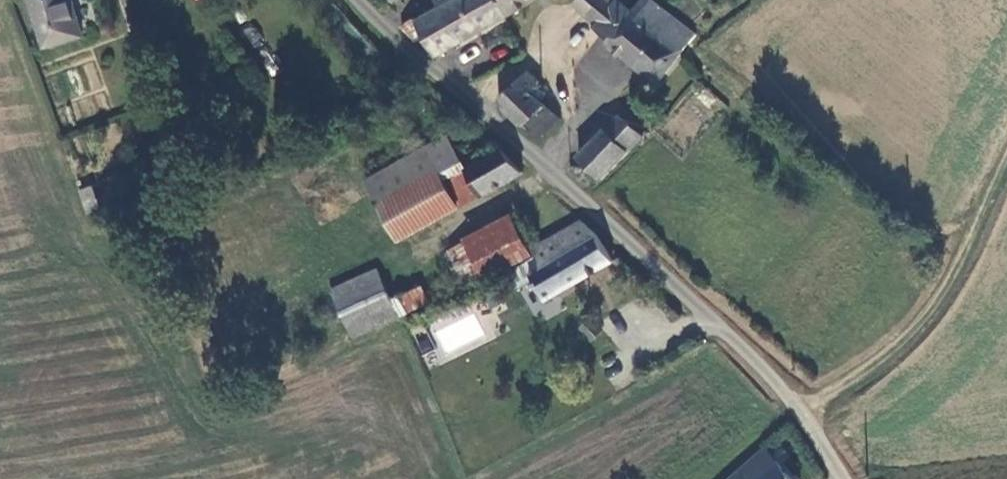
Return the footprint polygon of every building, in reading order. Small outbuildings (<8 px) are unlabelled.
[(52,43),(89,30),(79,0),(37,0),(52,43)] [(510,12),(503,0),(433,0),(440,10),(412,27),(423,37),(428,34),(440,54),(510,12)] [(510,12),(529,0),(503,0),(510,12)] [(593,18),(611,0),(575,0),(593,18)] [(656,80),(690,44),(703,31),(671,0),(645,0),(639,6),(632,0),(611,0),(593,18),(614,40),(656,80)] [(540,68),(507,103),(532,126),(554,103),(543,93),(554,81),(540,68)] [(558,100),(554,103),(532,126),(544,139),(570,111),(558,100)] [(647,136),(622,112),(583,151),(608,175),(647,136)] [(522,175),(502,154),(473,169),(467,157),(452,165),(442,144),(358,184),(371,210),(432,181),(441,201),(466,189),(472,201),(522,175)] [(386,242),(472,201),(466,189),(441,201),(432,181),(371,210),(386,242)] [(79,189),(87,212),(101,207),(92,184),(79,189)] [(518,211),(473,234),(493,274),(538,254),(518,211)] [(617,265),(605,239),(586,222),(538,246),(547,265),(537,270),(551,298),(617,265)] [(475,283),(493,274),(473,234),(455,242),(475,283)] [(328,306),(362,343),(423,288),(412,276),(390,297),(366,271),(328,306)] [(772,446),(745,472),(752,478),(804,478),(772,446)]
